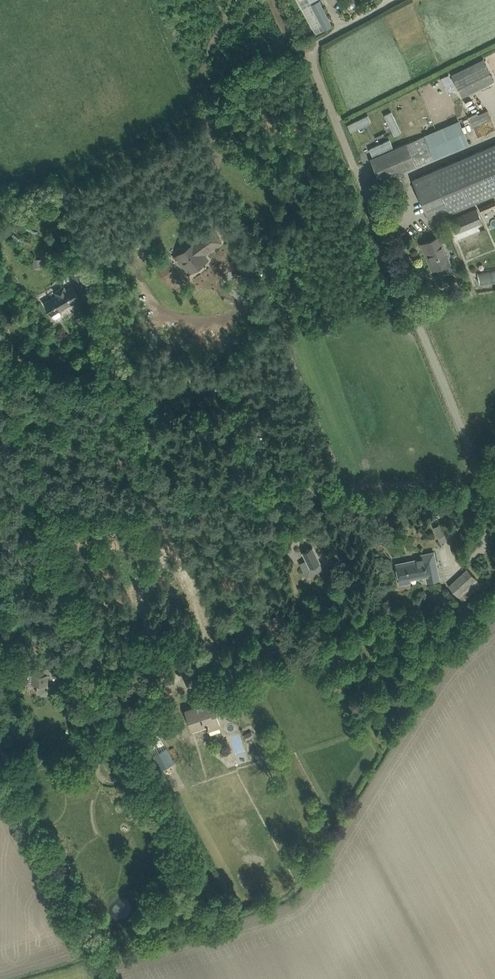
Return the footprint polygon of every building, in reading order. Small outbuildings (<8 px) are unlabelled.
[(316,33),(332,25),(319,0),(298,0),(316,33)] [(465,99),(494,86),(494,76),(488,61),(444,80),(451,95),(461,91),(465,99)] [(401,132),(391,111),(384,115),(394,135),(401,132)] [(351,132),(371,122),(368,115),(347,124),(351,132)] [(478,138),(494,130),(494,126),(491,117),(472,126),(478,138)] [(439,136),(428,141),(435,157),(446,152),(444,147),(466,137),(459,121),(437,130),(439,136)] [(380,181),(416,165),(433,158),(424,136),(407,143),(370,158),(380,181)] [(372,156),(393,147),(390,139),(369,149),(372,156)] [(414,178),(432,220),(494,193),(494,144),(414,178)] [(294,190),(287,193),(294,211),(301,208),(294,190)] [(494,205),(494,201),(494,200),(479,207),(481,212),(494,205)] [(455,233),(482,221),(477,208),(449,220),(455,233)] [(221,241),(215,233),(211,228),(194,240),(196,241),(178,255),(185,264),(183,266),(189,273),(205,261),(203,259),(206,256),(205,254),(221,241)] [(263,235),(268,246),(276,242),(271,231),(263,235)] [(434,269),(443,265),(448,263),(436,237),(430,240),(421,244),(425,252),(427,251),(434,268),(432,269),(434,268),(434,269)] [(78,269),(70,273),(78,287),(86,283),(78,269)] [(61,313),(59,310),(80,298),(72,286),(66,289),(64,286),(55,291),(57,295),(44,302),(51,315),(52,315),(53,318),(56,318),(60,315),(61,313)] [(197,386),(208,389),(211,378),(200,375),(197,386)] [(445,521),(433,527),(438,538),(450,533),(445,521)] [(320,562),(312,547),(303,552),(310,567),(320,562)] [(439,579),(436,562),(434,552),(422,555),(423,558),(396,563),(398,573),(400,581),(426,575),(427,581),(439,579)] [(481,585),(467,568),(448,586),(463,601),(481,585)] [(264,624),(272,635),(282,627),(274,617),(264,624)] [(9,649),(5,638),(0,640),(0,642),(4,651),(9,649)] [(335,656),(341,665),(345,662),(339,653),(335,656)] [(68,666),(68,658),(58,658),(58,666),(68,666)] [(58,686),(48,685),(49,675),(68,676),(68,670),(45,669),(45,674),(32,673),(32,671),(16,670),(16,682),(38,683),(38,694),(41,694),(41,695),(58,695),(58,686)] [(198,671),(185,675),(190,692),(203,688),(198,671)] [(396,698),(400,701),(405,694),(402,691),(396,698)] [(235,707),(231,694),(217,699),(222,712),(235,707)] [(192,729),(202,726),(206,724),(208,730),(220,726),(214,709),(210,710),(205,696),(195,699),(198,707),(186,710),(192,729)] [(246,734),(244,736),(247,740),(253,736),(251,732),(246,734)] [(159,735),(145,743),(160,771),(174,763),(159,735)]
